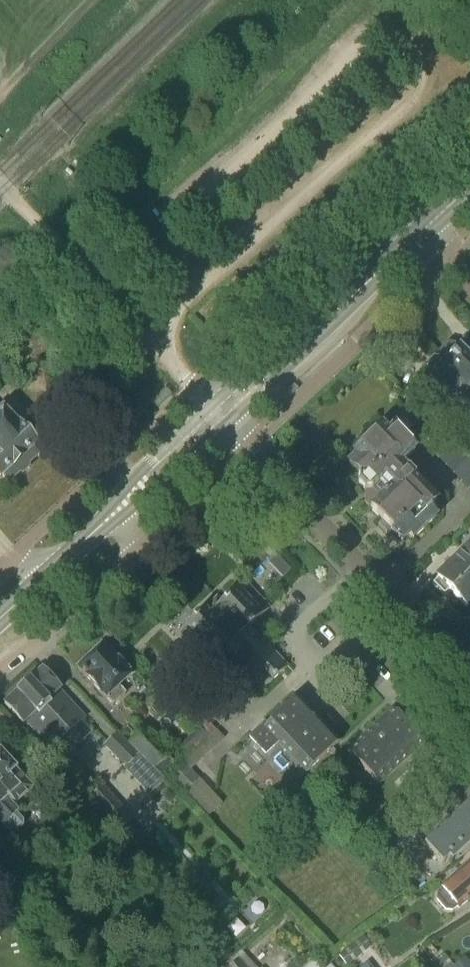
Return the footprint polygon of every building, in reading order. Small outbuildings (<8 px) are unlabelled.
[(469,391),(469,359),(459,347),(457,349),(454,345),(448,344),(438,353),(440,360),(469,391)] [(440,360),(433,359),(427,364),(427,370),(431,375),(430,376),(444,390),(440,395),(451,407),(456,402),(469,417),(469,391),(440,360)] [(18,462),(35,446),(18,428),(17,429),(1,412),(0,413),(0,443),(18,462)] [(365,436),(369,440),(352,456),(365,468),(358,475),(358,482),(364,489),(371,489),(395,464),(397,466),(412,452),(400,440),(403,437),(384,418),(365,436)] [(436,455),(421,440),(414,448),(417,451),(429,463),(436,455)] [(0,443),(0,478),(18,462),(0,443)] [(429,463),(417,451),(409,458),(424,473),(432,466),(429,463)] [(469,472),(469,460),(468,458),(454,473),(461,481),(469,472)] [(395,464),(371,489),(379,498),(404,473),(397,466),(395,464)] [(469,488),(469,472),(461,481),(469,488)] [(404,473),(379,498),(369,508),(381,520),(377,524),(399,547),(408,537),(413,542),(434,521),(435,505),(404,473)] [(71,481),(55,495),(61,502),(77,489),(71,481)] [(429,582),(440,594),(445,588),(462,605),(462,604),(463,605),(469,599),(469,543),(434,577),(434,578),(429,582)] [(283,578),(290,571),(277,557),(270,564),(283,578)] [(286,668),(249,628),(269,610),(242,582),(220,602),(216,598),(204,609),(203,609),(176,634),(214,675),(234,657),(264,689),(286,668)] [(131,674),(103,644),(77,668),(111,705),(125,693),(118,686),(131,674)] [(369,661),(358,671),(374,690),(385,681),(369,661)] [(168,663),(154,676),(161,684),(175,671),(168,663)] [(61,690),(41,669),(28,682),(29,683),(19,693),(17,692),(4,704),(23,724),(26,722),(50,748),(84,717),(59,691),(61,690)] [(276,743),(305,774),(334,746),(292,700),(263,727),(261,725),(246,739),(262,757),(276,743)] [(394,712),(349,755),(376,784),(420,741),(394,712)] [(202,729),(180,750),(187,758),(209,736),(202,729)] [(128,743),(153,769),(166,757),(141,731),(128,743)] [(103,746),(124,768),(138,755),(117,733),(103,746)] [(2,824),(10,833),(16,834),(22,827),(23,821),(15,813),(14,811),(19,806),(23,811),(37,799),(29,790),(30,789),(13,771),(14,770),(0,754),(0,822),(2,824)] [(183,762),(167,777),(183,794),(199,779),(183,762)] [(438,773),(447,782),(453,777),(444,768),(438,773)] [(130,817),(102,786),(89,799),(116,829),(130,817)] [(423,845),(440,864),(469,837),(469,802),(423,845)] [(393,847),(385,838),(376,847),(384,855),(393,847)] [(469,896),(469,860),(447,880),(445,878),(438,884),(457,907),(469,896)] [(347,966),(371,948),(363,938),(340,956),(347,966)] [(406,952),(398,954),(402,966),(411,966),(406,952)] [(223,966),(243,966),(234,957),(223,966)]
